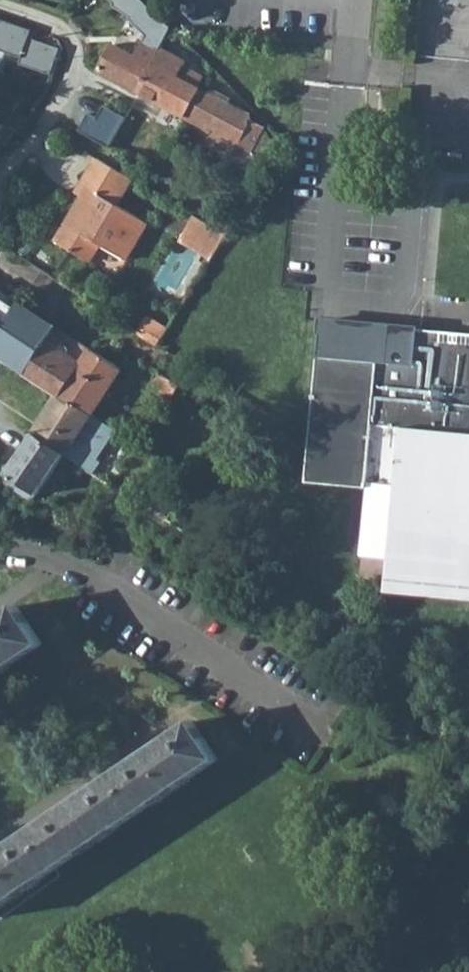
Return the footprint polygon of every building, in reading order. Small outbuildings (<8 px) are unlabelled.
[(100,72),(140,92),(160,48),(172,28),(155,12),(143,0),(130,0),(149,19),(141,26),(149,31),(136,56),(114,45),(100,72)] [(34,26),(0,15),(0,50),(55,68),(62,47),(31,37),(34,26)] [(160,48),(140,92),(187,116),(201,88),(197,86),(203,75),(182,66),(185,60),(160,48)] [(201,88),(187,116),(240,144),(253,150),(262,132),(265,126),(254,119),(251,114),(228,102),(230,98),(214,89),(212,94),(201,88)] [(106,104),(100,117),(90,112),(81,130),(112,145),(127,114),(106,104)] [(232,158),(252,168),(270,137),(262,132),(253,150),(240,144),(232,158)] [(97,158),(89,171),(124,192),(132,179),(97,158)] [(91,261),(101,244),(127,259),(148,222),(117,204),(124,192),(89,171),(81,185),(87,189),(83,196),(73,213),(79,217),(73,227),(67,223),(56,241),(91,261)] [(81,185),(77,193),(83,196),(87,189),(81,185)] [(67,223),(73,227),(79,217),(73,213),(67,223)] [(215,254),(227,234),(195,215),(183,235),(215,254)] [(180,240),(212,259),(215,254),(183,235),(180,240)] [(10,321),(19,303),(0,290),(0,315),(10,321)] [(10,321),(0,315),(0,335),(10,321)] [(142,327),(161,338),(167,328),(149,316),(142,327)] [(369,482),(398,484),(389,581),(468,589),(468,334),(412,329),(411,342),(381,339),(381,334),(324,320),(309,476),(369,482)] [(381,339),(411,342),(412,329),(324,320),(381,334),(381,339)] [(180,382),(162,370),(151,387),(169,398),(180,382)] [(37,499),(41,494),(67,453),(75,461),(93,473),(101,460),(97,457),(115,428),(61,396),(10,475),(12,476),(9,481),(37,499)] [(308,482),(369,488),(369,482),(309,476),(308,482)] [(43,643),(18,606),(0,618),(0,672),(43,643)] [(58,868),(219,759),(194,722),(0,852),(0,907),(58,868)]
